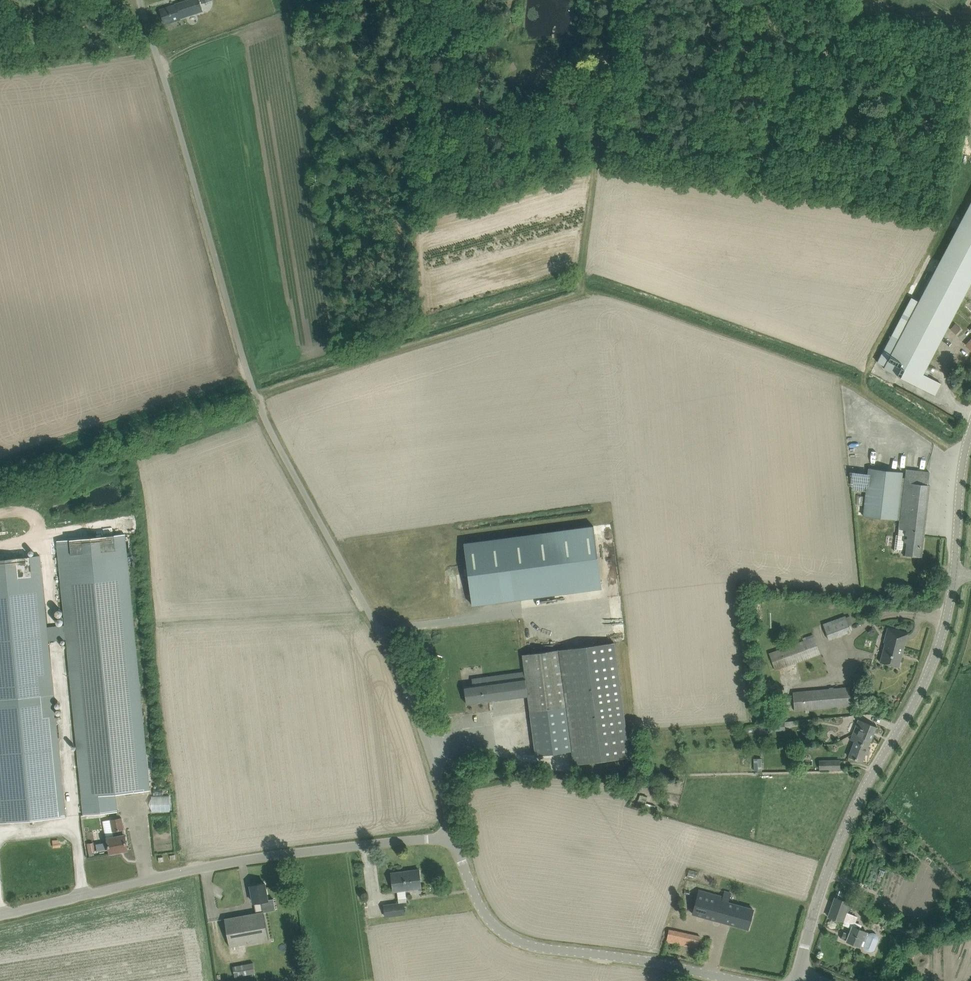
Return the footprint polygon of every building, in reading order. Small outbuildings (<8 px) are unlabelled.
[(175,4),(175,5),(161,9),(165,23),(204,10),(200,0),(188,0),(175,4)] [(517,68),(513,60),(505,65),(509,72),(517,68)] [(918,301),(905,296),(873,367),(934,395),(940,382),(923,375),(970,269),(970,184),(918,301)] [(930,472),(906,469),(905,477),(902,477),(903,472),(869,468),(864,516),(900,520),(899,535),(896,534),(894,550),(903,551),(903,554),(922,556),(930,484),(928,484),(930,472)] [(594,525),(464,543),(467,566),(472,605),(602,587),(594,525)] [(105,812),(118,811),(115,787),(146,784),(150,784),(136,641),(130,575),(127,546),(126,532),(57,539),(58,553),(65,625),(47,626),(40,555),(0,559),(0,822),(30,819),(33,819),(36,819),(48,818),(55,817),(65,816),(66,816),(49,641),(49,640),(67,639),(67,641),(84,814),(94,813),(105,812)] [(850,615),(847,616),(847,614),(824,622),(830,638),(852,630),(850,624),(853,623),(850,615)] [(899,667),(908,632),(888,626),(884,642),(885,642),(880,662),(899,667)] [(821,653),(817,642),(815,634),(803,638),(804,640),(771,652),(777,669),(821,653)] [(523,654),(524,664),(525,671),(483,677),(472,679),(473,685),(465,686),(467,704),(491,700),(528,695),(536,756),(572,751),(574,765),(632,757),(616,641),(614,642),(527,653),(523,654)] [(850,685),(794,690),(796,711),(852,706),(850,685)] [(859,719),(853,733),(871,740),(876,726),(863,720),(863,721),(859,719)] [(772,722),(771,722),(772,731),(786,730),(785,729),(785,725),(785,721),(772,722)] [(862,761),(871,740),(853,733),(851,739),(855,741),(849,756),(862,761)] [(762,757),(754,757),(754,769),(762,769),(762,757)] [(841,758),(820,759),(820,768),(841,767),(841,758)] [(149,811),(168,811),(169,795),(149,794),(149,811)] [(654,810),(655,805),(646,802),(648,796),(640,794),(639,799),(638,799),(636,806),(654,810)] [(122,817),(111,819),(104,820),(107,837),(108,837),(110,853),(128,849),(125,834),(124,834),(123,829),(124,829),(122,817)] [(87,843),(89,852),(96,851),(94,842),(87,843)] [(106,842),(96,843),(98,850),(107,848),(106,842)] [(395,890),(397,890),(399,898),(407,897),(406,889),(422,887),(419,869),(391,873),(395,890)] [(225,918),(230,946),(269,939),(264,911),(263,911),(261,901),(268,899),(265,883),(251,885),(254,902),(256,912),(225,918)] [(723,896),(699,890),(693,913),(748,928),(754,909),(728,902),(731,892),(725,891),(723,896)] [(835,896),(828,915),(828,916),(844,922),(843,924),(853,927),(847,940),(860,946),(861,944),(863,945),(864,947),(865,949),(867,951),(869,952),(872,952),(874,951),(875,950),(880,939),(879,936),(877,933),(875,932),(873,932),(871,932),(869,933),(867,932),(868,931),(860,928),(862,924),(856,921),(858,916),(848,912),(852,902),(835,896)] [(404,913),(403,902),(384,905),(385,915),(404,913)] [(865,913),(874,917),(879,907),(870,902),(865,913)] [(899,915),(895,922),(903,926),(903,925),(906,918),(899,915)] [(667,941),(698,948),(701,936),(669,929),(667,941)] [(254,962),(233,966),(235,976),(255,973),(254,962)]
